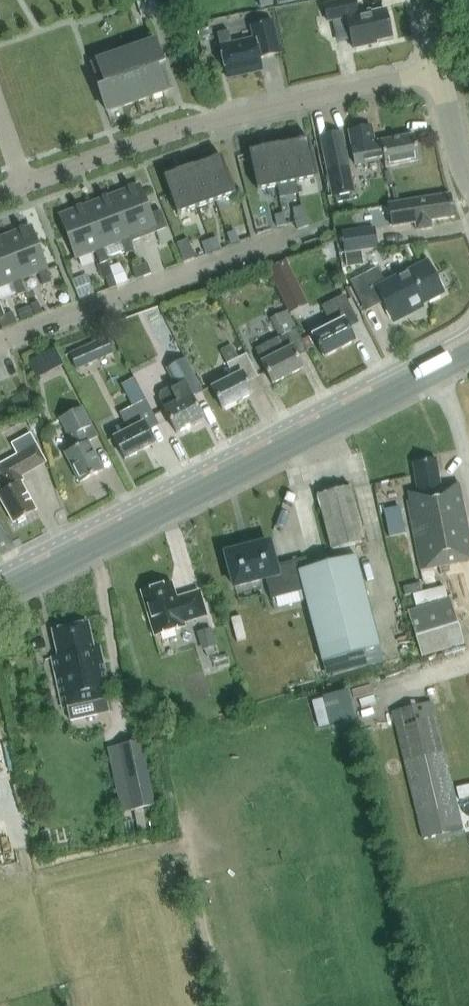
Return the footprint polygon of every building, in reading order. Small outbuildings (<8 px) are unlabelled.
[(371,11),(359,14),(356,0),(343,0),(325,3),(328,20),(347,17),(353,48),(370,44),(370,43),(392,38),(387,10),(371,14),(371,11)] [(253,25),(256,39),(234,44),(231,30),(218,33),(222,51),(223,51),(228,76),(262,69),(260,60),(281,56),(274,20),(253,25)] [(99,87),(107,112),(164,93),(164,92),(171,89),(163,67),(154,41),(97,61),(98,62),(91,64),(99,87)] [(348,132),(351,148),(354,166),(383,161),(384,169),(418,163),(413,137),(374,144),(372,131),(367,129),(348,132)] [(356,193),(343,131),(319,136),(332,198),(356,193)] [(299,141),(289,143),(297,182),(317,178),(312,154),(309,138),(299,141)] [(279,145),(270,147),(278,186),(297,182),(289,143),(279,145)] [(278,186),(270,147),(261,148),(261,149),(250,151),(258,190),(278,186)] [(212,160),(203,163),(216,201),(234,194),(226,171),(227,171),(221,156),(211,159),(212,160)] [(192,166),(184,169),(197,207),(216,201),(203,163),(193,167),(192,166)] [(175,173),(165,176),(178,214),(197,207),(184,169),(175,172),(175,173)] [(150,215),(139,186),(113,196),(131,242),(168,228),(161,210),(150,215)] [(417,231),(432,228),(431,221),(454,217),(451,195),(412,201),(390,204),(393,227),(416,223),(417,231)] [(134,251),(131,242),(113,196),(87,205),(103,248),(121,241),(126,255),(134,251)] [(95,251),(100,264),(109,261),(103,248),(87,205),(60,216),(76,258),(95,251)] [(301,207),(294,208),(296,220),(304,218),(301,207)] [(283,214),(275,215),(278,227),(285,225),(283,214)] [(306,218),(295,222),(298,230),(309,226),(306,218)] [(345,255),(362,252),(378,250),(375,226),(342,232),(345,255)] [(21,279),(38,273),(43,286),(52,283),(30,227),(5,237),(21,279)] [(235,231),(228,234),(232,245),(239,242),(235,231)] [(0,239),(0,287),(12,282),(17,296),(26,293),(21,279),(5,237),(0,239)] [(217,238),(210,240),(214,251),(221,249),(217,238)] [(210,240),(202,243),(206,254),(214,251),(210,240)] [(364,265),(362,252),(345,255),(347,267),(364,265)] [(268,270),(289,313),(308,304),(286,261),(268,270)] [(381,296),(394,322),(410,314),(408,311),(444,293),(428,262),(386,283),(378,268),(352,282),(363,305),(381,296)] [(144,277),(151,274),(147,263),(140,265),(144,277)] [(140,265),(132,268),(136,279),(144,277),(140,265)] [(109,289),(117,287),(113,275),(105,278),(109,289)] [(313,336),(324,358),(355,342),(346,324),(357,319),(345,295),(322,307),(332,326),(313,336)] [(43,314),(39,302),(31,305),(35,316),(43,314)] [(281,336),(277,338),(255,349),(273,384),(303,369),(297,357),(308,352),(288,311),(272,318),(281,336)] [(10,326),(17,323),(12,312),(5,315),(10,326)] [(0,317),(0,324),(2,329),(10,326),(5,315),(0,317)] [(69,352),(75,368),(114,353),(108,337),(69,352)] [(38,372),(64,361),(56,344),(30,355),(38,372)] [(223,409),(253,394),(247,383),(258,377),(246,354),(238,358),(234,351),(224,356),(228,363),(227,364),(234,377),(212,388),(223,409)] [(177,389),(173,391),(168,389),(160,393),(159,398),(164,410),(177,433),(203,419),(192,397),(203,392),(185,358),(167,368),(177,389)] [(129,430),(114,438),(125,460),(154,445),(144,425),(156,419),(146,400),(121,413),(129,430)] [(65,453),(80,483),(103,471),(82,431),(92,426),(82,407),(60,418),(75,448),(65,453)] [(46,462),(29,433),(12,443),(18,455),(0,465),(0,498),(14,523),(17,521),(18,524),(27,519),(26,516),(36,510),(18,478),(46,462)] [(409,492),(411,507),(409,507),(421,571),(468,561),(468,534),(459,483),(441,486),(436,459),(413,463),(417,490),(409,492)] [(317,495),(332,551),(365,542),(351,486),(317,495)] [(298,591),(295,561),(273,567),(267,543),(223,554),(231,587),(263,579),(268,599),(298,591)] [(297,570),(295,561),(298,591),(301,591),(306,611),(364,594),(354,555),(297,570)] [(184,623),(207,616),(200,591),(177,598),(172,583),(141,592),(155,636),(185,627),(184,623)] [(378,648),(364,594),(306,611),(319,664),(378,648)] [(464,642),(450,598),(409,610),(422,655),(464,642)] [(95,701),(111,697),(100,648),(94,649),(88,623),(53,631),(58,657),(52,658),(63,708),(68,707),(71,721),(98,715),(95,701)] [(197,631),(202,649),(205,648),(207,656),(215,653),(213,646),(216,645),(211,628),(197,631)] [(32,641),(34,650),(47,648),(45,638),(32,641)] [(351,690),(313,695),(317,723),(355,718),(351,690)] [(463,827),(431,693),(391,703),(422,837),(463,827)] [(117,745),(131,810),(157,805),(143,739),(117,745)]
